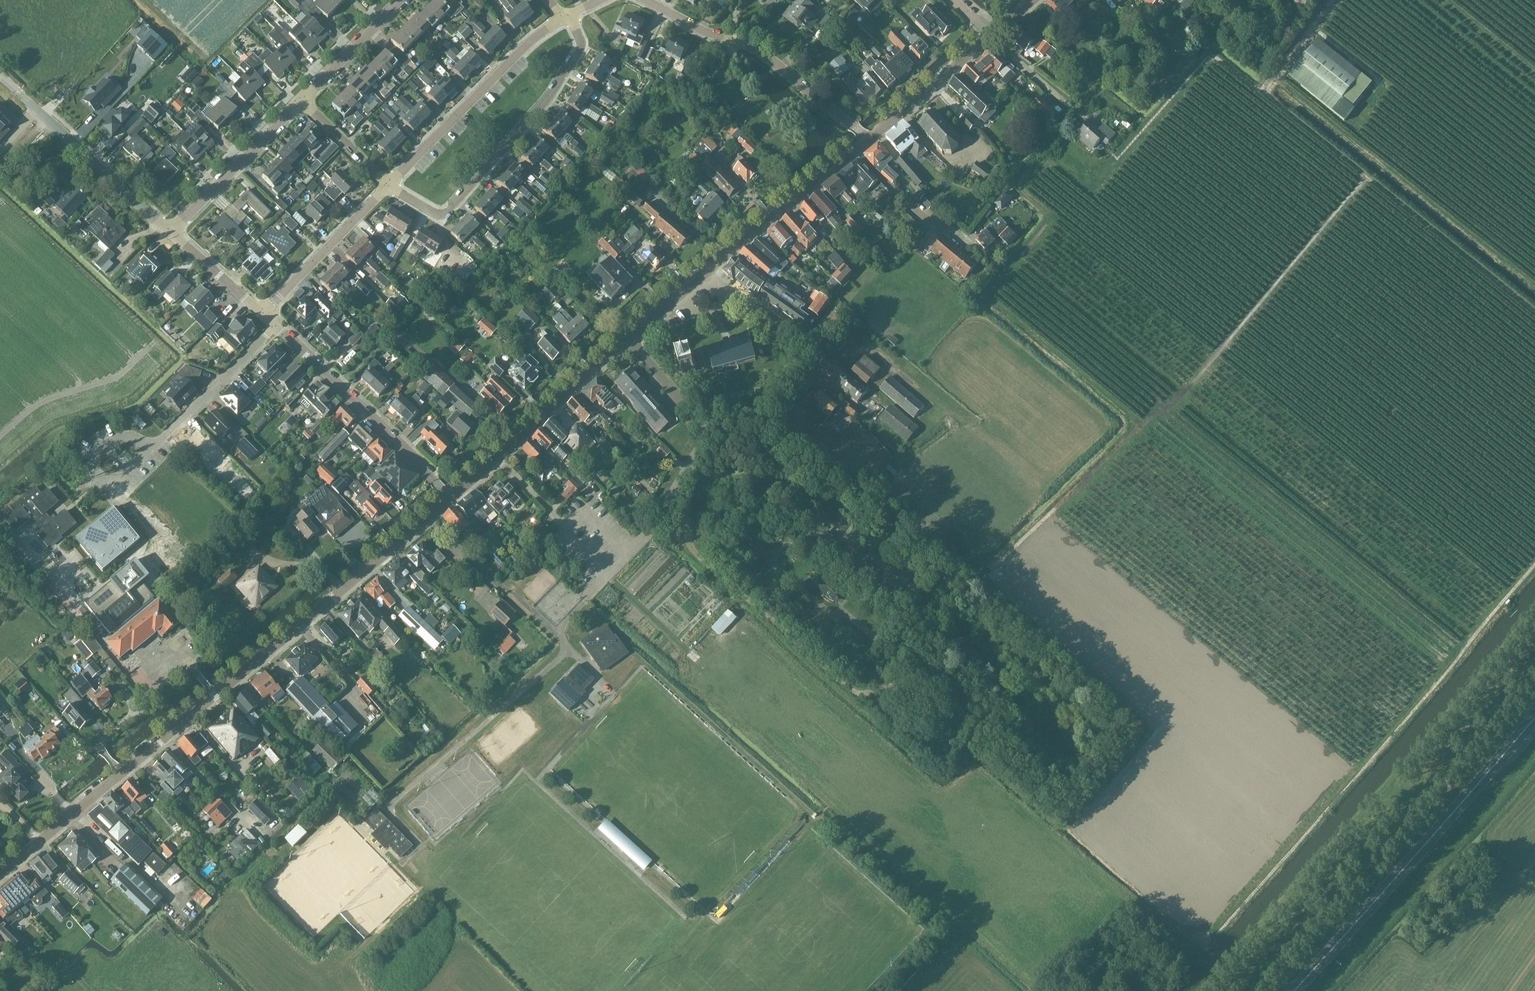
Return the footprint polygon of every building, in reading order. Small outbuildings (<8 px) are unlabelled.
[(303,2),(315,14),(317,17),(321,13),(327,19),(337,9),(328,0),(319,0),(317,2),(315,0),(311,0),(310,1),(309,0),(305,0),(303,2)] [(337,9),(346,0),(328,0),(337,9)] [(449,2),(445,6),(439,0),(436,0),(428,8),(441,20),(446,14),(451,19),(455,15),(456,16),(460,12),(449,2)] [(449,2),(460,12),(464,8),(461,5),(462,4),(460,0),(451,0),(449,2)] [(523,23),(513,11),(505,0),(499,0),(510,13),(504,19),(514,30),(523,23)] [(517,8),(511,0),(505,0),(513,11),(523,23),(532,15),(522,3),(517,8)] [(813,5),(807,0),(797,0),(791,7),(790,6),(782,17),(798,29),(801,25),(810,32),(819,21),(807,13),(813,5)] [(863,8),(870,14),(883,0),(871,0),(863,8)] [(1075,0),(1045,0),(1059,16),(1057,18),(1062,23),(1069,17),(1067,15),(1073,10),(1075,12),(1081,7),(1075,0)] [(1224,1),(1237,11),(1241,6),(1234,1),(1235,0),(1225,0),(1224,1)] [(1303,10),(1311,0),(1290,0),(1303,10)] [(310,19),(315,14),(303,2),(298,7),(308,17),(310,19)] [(922,13),(915,20),(932,37),(938,31),(943,36),(951,28),(952,26),(930,5),(922,13)] [(1101,5),(1092,12),(1099,21),(1108,14),(1101,5)] [(432,29),(441,20),(428,8),(420,16),(432,29)] [(851,21),(859,14),(854,9),(846,17),(851,21)] [(317,17),(315,14),(310,19),(308,17),(298,26),(317,45),(327,35),(313,22),(318,17),(317,17)] [(628,35),(636,17),(628,14),(623,26),(617,23),(615,29),(628,35)] [(432,29),(420,16),(417,15),(408,23),(421,36),(427,30),(430,33),(433,30),(432,29)] [(826,15),(819,25),(827,31),(835,21),(826,15)] [(636,17),(628,35),(626,40),(640,46),(644,35),(639,33),(644,21),(636,17)] [(468,19),(464,23),(477,36),(482,41),(478,44),(477,45),(488,56),(496,47),(486,36),(482,32),(473,23),(473,24),(468,19)] [(473,23),(482,32),(485,29),(476,20),(473,23)] [(847,26),(841,20),(836,24),(842,31),(847,26)] [(290,35),(284,30),(278,23),(275,26),(273,24),(272,25),(275,29),(295,50),(300,46),(308,54),(317,45),(298,26),(290,35)] [(412,45),(421,36),(408,23),(399,32),(412,45)] [(465,40),(472,33),(464,24),(457,31),(465,40)] [(447,26),(444,29),(451,36),(454,33),(447,26)] [(930,50),(916,35),(908,27),(899,35),(895,30),(888,37),(902,52),(908,46),(920,59),(930,50)] [(496,47),(505,38),(495,28),(486,36),(496,47)] [(267,49),(287,69),(296,59),(287,50),(291,46),(275,29),(268,36),(275,44),(274,45),(279,50),(273,56),(267,49)] [(1050,59),(1056,51),(1051,47),(1050,48),(1043,42),(1041,44),(1029,34),(1027,36),(1019,30),(1011,40),(1026,51),(1030,46),(1036,50),(1035,51),(1043,57),(1045,55),(1050,59)] [(150,31),(137,45),(154,61),(167,47),(150,31)] [(410,47),(412,45),(399,32),(391,41),(401,51),(396,55),(407,66),(411,62),(406,57),(413,50),(410,47)] [(1175,45),(1178,39),(1173,36),(1169,42),(1175,45)] [(672,58),(682,41),(674,37),(668,49),(662,46),(660,51),(672,58)] [(429,44),(433,48),(439,42),(434,38),(429,44)] [(870,49),(875,44),(871,40),(866,44),(870,49)] [(686,65),(688,61),(683,58),(690,46),(682,41),(672,58),(686,65)] [(644,42),(639,54),(645,57),(651,45),(644,42)] [(429,53),(433,48),(429,44),(424,49),(429,53)] [(870,49),(878,57),(883,52),(875,44),(870,49)] [(451,45),(448,49),(461,62),(472,72),(480,64),(470,53),(465,58),(460,53),(451,45)] [(1298,63),(1311,73),(1343,99),(1356,81),(1312,46),(1298,63)] [(651,62),(656,50),(651,48),(646,59),(651,62)] [(913,67),(901,54),(896,48),(891,53),(895,57),(894,58),(892,59),(906,74),(913,67)] [(277,78),(287,69),(267,49),(258,58),(252,53),(250,51),(245,55),(248,58),(260,70),(264,65),(277,78)] [(463,81),(472,72),(448,49),(444,53),(457,66),(453,71),(463,81)] [(982,56),(977,60),(977,61),(993,76),(994,77),(998,73),(1003,78),(1013,68),(1008,63),(1005,63),(991,49),(983,57),(982,56)] [(407,66),(396,55),(392,59),(385,52),(376,61),(388,73),(397,64),(403,70),(407,66)] [(1156,54),(1151,58),(1155,64),(1160,61),(1156,54)] [(604,73),(610,63),(598,55),(591,66),(604,73)] [(850,70),(839,56),(828,65),(840,78),(850,70)] [(896,82),(881,65),(877,61),(875,62),(871,57),(864,63),(873,72),(873,71),(888,89),(896,82)] [(260,70),(248,58),(243,63),(239,67),(246,74),(241,79),(255,92),(264,83),(255,74),(260,70)] [(898,81),(906,74),(892,59),(891,61),(892,62),(886,68),(898,81)] [(970,66),(962,74),(966,79),(964,80),(978,93),(983,89),(982,87),(994,77),(993,76),(977,61),(977,60),(972,65),(970,66)] [(382,79),(388,73),(376,61),(367,70),(377,80),(379,82),(386,88),(385,89),(389,92),(395,87),(391,83),(389,85),(382,79)] [(418,68),(411,62),(407,66),(413,72),(418,68)] [(608,76),(604,73),(591,66),(585,76),(597,84),(598,84),(601,86),(605,80),(612,84),(615,79),(609,75),(608,76)] [(191,67),(181,78),(187,85),(198,73),(191,67)] [(377,80),(367,70),(365,68),(356,77),(369,89),(377,80)] [(445,79),(440,83),(427,70),(423,74),(447,98),(455,89),(445,79)] [(423,74),(420,71),(416,75),(419,78),(432,91),(428,96),(438,106),(447,98),(423,74)] [(877,96),(884,90),(870,73),(858,83),(851,74),(841,82),(855,97),(863,106),(876,95),(877,96)] [(670,81),(668,83),(677,90),(679,88),(687,79),(682,74),(681,74),(678,77),(675,74),(670,81)] [(221,85),(225,81),(220,75),(216,79),(221,85)] [(978,93),(964,80),(959,75),(948,85),(969,104),(966,107),(979,119),(980,119),(985,124),(997,112),(991,107),(992,106),(978,93)] [(360,98),(369,89),(356,77),(347,85),(349,88),(360,98)] [(245,102),(255,92),(241,79),(235,86),(231,82),(229,84),(225,81),(221,85),(221,86),(232,97),(236,93),(245,102)] [(407,84),(415,91),(419,86),(412,79),(407,84)] [(618,87),(620,84),(621,83),(615,79),(612,84),(614,85),(618,88),(619,88),(618,87)] [(89,97),(85,102),(95,111),(101,105),(103,108),(120,90),(114,84),(111,87),(109,86),(105,89),(101,85),(96,90),(94,89),(89,95),(88,95),(89,97)] [(585,103),(592,93),(579,85),(573,95),(585,103)] [(219,93),(210,103),(211,104),(214,107),(227,120),(237,110),(228,102),(232,97),(221,86),(216,90),(219,93)] [(362,100),(360,98),(349,88),(340,97),(353,109),(360,103),(366,108),(363,111),(367,116),(373,110),(368,106),(362,100)] [(391,94),(389,92),(385,89),(380,94),(387,99),(391,94)] [(615,100),(607,95),(604,93),(600,99),(611,106),(615,100)] [(178,99),(181,103),(186,98),(182,94),(178,99)] [(573,95),(566,105),(579,113),(583,108),(588,111),(589,110),(593,113),(596,108),(590,104),(589,106),(585,103),(573,95)] [(419,104),(415,109),(402,96),(398,100),(422,123),(430,115),(419,104)] [(344,118),(353,109),(340,97),(332,106),(344,118)] [(1056,112),(1052,109),(1039,98),(1032,106),(1049,120),(1056,112)] [(178,99),(172,105),(179,112),(184,106),(181,103),(178,99)] [(368,106),(373,110),(378,105),(374,100),(368,106)] [(414,132),(422,123),(398,100),(394,104),(407,117),(403,121),(414,132)] [(397,115),(389,107),(385,103),(380,108),(385,113),(392,120),(397,115)] [(152,104),(145,111),(154,120),(162,112),(152,104)] [(199,111),(195,116),(206,127),(211,123),(218,130),(227,120),(214,107),(211,104),(202,113),(199,111)] [(599,116),(601,113),(602,112),(596,108),(593,113),(599,116)] [(107,124),(102,129),(112,138),(121,128),(120,128),(129,118),(121,111),(117,114),(113,110),(103,120),(107,124)] [(354,128),(364,119),(357,112),(354,115),(356,118),(350,124),(354,128)] [(392,120),(385,113),(380,118),(387,125),(392,120)] [(560,113),(552,122),(563,132),(564,131),(571,124),(571,123),(565,117),(560,113)] [(957,150),(958,141),(934,114),(918,128),(942,155),(951,155),(957,150)] [(971,133),(976,128),(974,127),(976,125),(966,114),(959,120),(971,133)] [(1033,114),(1027,120),(1033,125),(1039,118),(1033,114)] [(10,132),(5,127),(8,124),(1,117),(1,116),(0,117),(0,142),(10,132)] [(202,131),(206,127),(195,116),(190,120),(194,124),(186,133),(182,130),(182,131),(205,152),(214,143),(202,131)] [(151,150),(136,135),(144,126),(150,132),(152,129),(140,118),(126,133),(132,139),(123,148),(130,155),(132,152),(145,165),(154,156),(150,152),(151,150)] [(1103,125),(1101,127),(1098,130),(1088,121),(1078,133),(1082,137),(1080,140),(1086,145),(1088,142),(1094,147),(1103,137),(1108,142),(1114,135),(1103,125)] [(394,129),(390,134),(377,122),(373,125),(381,133),(386,138),(397,149),(405,140),(394,129)] [(552,122),(544,132),(555,142),(560,146),(565,140),(567,142),(569,143),(573,139),(571,138),(564,131),(563,132),(552,122)] [(916,158),(926,149),(904,123),(886,137),(901,155),(908,149),(916,158)] [(320,130),(314,125),(310,129),(316,134),(320,130)] [(381,133),(373,125),(369,129),(377,137),(381,133)] [(358,127),(351,133),(354,137),(361,130),(358,127)] [(736,141),(742,135),(733,127),(727,133),(736,141)] [(195,162),(205,152),(182,131),(173,140),(169,144),(181,156),(184,152),(195,162)] [(306,132),(297,141),(306,150),(307,150),(309,153),(310,154),(312,156),(317,152),(314,148),(318,144),(306,132)] [(743,136),(737,142),(742,147),(748,141),(743,136)] [(295,138),(286,147),(301,162),(304,159),(301,156),(307,150),(306,150),(297,141),(295,138)] [(388,157),(397,149),(386,138),(377,146),(388,157)] [(540,158),(541,158),(548,149),(537,139),(529,148),(540,158)] [(573,139),(569,143),(574,148),(577,145),(578,144),(573,139)] [(702,139),(690,150),(693,153),(701,162),(702,163),(698,166),(700,168),(729,198),(739,188),(720,168),(708,156),(714,151),(702,139)] [(899,176),(890,168),(887,165),(893,160),(879,143),(864,155),(874,167),(891,183),(899,176)] [(574,148),(573,150),(582,158),(587,153),(577,145),(574,148)] [(177,171),(174,168),(168,162),(175,155),(167,147),(160,155),(163,158),(157,164),(160,167),(151,175),(163,186),(177,171)] [(298,165),(301,162),(286,147),(277,156),(280,158),(289,168),(295,162),(298,165)] [(544,161),(541,158),(540,158),(529,148),(521,157),(532,167),(537,161),(546,169),(550,165),(544,160),(544,161)] [(322,165),(331,155),(326,151),(317,160),(322,165)] [(690,173),(701,162),(693,153),(682,165),(690,173)] [(757,174),(751,168),(740,156),(730,165),(734,170),(733,171),(738,177),(739,176),(747,184),(751,180),(753,183),(759,178),(756,175),(757,174)] [(903,156),(896,162),(918,187),(925,181),(903,156)] [(295,174),(289,168),(280,158),(271,168),(287,183),(295,174)] [(575,167),(566,158),(559,165),(568,174),(575,167)] [(878,181),(867,168),(859,159),(835,178),(855,200),(878,181)] [(317,160),(308,169),(313,174),(315,172),(322,165),(317,160)] [(608,174),(612,168),(603,163),(599,169),(608,174)] [(990,173),(984,168),(977,163),(972,169),(990,183),(995,178),(998,180),(1003,172),(995,167),(990,173)] [(518,184),(526,175),(514,164),(506,173),(518,184)] [(550,165),(546,169),(552,175),(556,170),(550,165)] [(636,171),(633,168),(631,165),(623,171),(631,181),(633,179),(640,189),(646,184),(652,179),(643,167),(636,171)] [(283,187),(287,183),(271,168),(262,177),(274,188),(272,190),(278,195),(284,188),(283,187)] [(6,170),(2,176),(3,177),(8,181),(12,184),(16,179),(11,175),(6,170)] [(344,195),(354,184),(340,171),(331,181),(337,187),(335,189),(333,187),(332,189),(329,187),(324,192),(334,202),(342,193),(344,195)] [(521,187),(518,184),(506,173),(498,183),(509,193),(513,189),(518,193),(519,192),(523,195),(527,191),(522,187),(521,187)] [(303,182),(306,185),(313,177),(310,174),(303,182)] [(538,179),(548,186),(552,181),(542,174),(538,179)] [(612,184),(620,190),(625,184),(618,177),(612,184)] [(855,201),(855,200),(835,178),(823,188),(837,205),(838,204),(843,209),(847,206),(856,215),(863,209),(855,201)] [(533,184),(543,193),(548,188),(538,179),(533,184)] [(299,195),(306,188),(299,182),(296,186),(298,189),(296,192),(299,195)] [(51,183),(38,197),(50,208),(55,204),(57,206),(56,206),(62,212),(67,217),(72,212),(87,196),(78,188),(70,197),(68,194),(62,200),(60,198),(63,195),(51,183)] [(627,197),(634,189),(626,183),(625,184),(620,190),(627,197)] [(645,199),(634,189),(627,197),(639,207),(645,199)] [(263,220),(270,213),(247,190),(232,206),(230,204),(226,209),(240,224),(243,221),(248,225),(252,221),(240,211),(247,204),(263,220)] [(494,210),(502,200),(491,190),(483,199),(494,210)] [(527,191),(523,195),(528,200),(532,196),(527,191)] [(1006,191),(995,203),(1002,209),(1012,197),(1006,191)] [(705,222),(723,204),(712,193),(694,211),(705,222)] [(819,210),(828,202),(819,193),(810,200),(819,210)] [(324,210),(328,206),(331,204),(320,194),(313,201),(315,202),(305,212),(304,214),(300,209),(292,217),(302,226),(310,217),(316,223),(326,213),(324,210)] [(926,195),(920,202),(929,210),(935,203),(930,199),(926,195)] [(283,212),(287,208),(279,199),(275,203),(283,212)] [(497,212),(494,210),(483,199),(474,208),(486,219),(490,214),(494,218),(495,217),(500,221),(504,216),(498,211),(497,212)] [(534,211),(520,199),(515,205),(529,217),(534,211)] [(817,219),(821,215),(809,201),(800,209),(812,223),(817,229),(822,225),(817,219)] [(689,237),(673,223),(649,202),(644,208),(659,222),(655,226),(680,248),(689,237)] [(835,228),(842,223),(834,213),(836,211),(828,202),(819,210),(835,228)] [(81,228),(79,229),(88,237),(89,236),(88,235),(90,233),(95,237),(111,220),(107,216),(107,215),(99,207),(82,225),(83,226),(81,228)] [(516,207),(512,211),(522,220),(526,216),(516,207)] [(236,227),(240,224),(226,209),(221,214),(222,215),(208,230),(214,237),(223,228),(238,243),(245,235),(241,232),(236,227)] [(378,213),(375,218),(383,223),(388,226),(385,231),(381,237),(384,239),(385,237),(390,240),(393,234),(391,233),(401,216),(391,210),(386,218),(378,213)] [(814,233),(815,232),(805,222),(802,224),(792,212),(780,223),(799,243),(800,243),(807,250),(820,239),(814,233)] [(858,235),(865,229),(852,215),(846,221),(858,235)] [(397,232),(403,235),(411,223),(401,216),(391,233),(393,234),(395,235),(397,232)] [(474,231),(479,226),(467,216),(459,224),(474,239),(475,237),(478,234),(474,231)] [(504,216),(500,221),(505,226),(509,221),(504,216)] [(291,232),(297,226),(289,218),(283,224),(291,232)] [(78,220),(72,227),(75,230),(81,223),(78,220)] [(108,250),(125,232),(115,223),(115,224),(111,220),(95,237),(100,242),(98,244),(106,252),(108,250)] [(998,236),(1007,245),(1016,236),(998,220),(987,231),(985,230),(975,240),(985,250),(998,236)] [(780,249),(793,239),(780,223),(767,233),(780,249)] [(917,241),(926,232),(916,223),(907,232),(917,241)] [(480,242),(475,237),(474,239),(459,224),(451,233),(462,244),(466,239),(470,243),(472,241),(476,246),(480,242)] [(283,228),(277,234),(271,227),(260,238),(267,246),(270,243),(283,256),(295,245),(287,236),(288,234),(283,228)] [(505,244),(507,246),(514,237),(503,228),(497,236),(496,236),(505,244)] [(414,242),(411,247),(417,251),(415,254),(419,257),(422,252),(422,251),(424,248),(432,235),(422,229),(414,242)] [(485,236),(496,246),(501,240),(496,236),(497,236),(490,230),(485,236)] [(259,237),(253,231),(249,236),(255,241),(259,237)] [(378,234),(372,240),(377,245),(384,239),(381,237),(378,234)] [(422,251),(422,252),(424,253),(427,255),(429,251),(434,255),(442,241),(432,235),(424,248),(422,251)] [(614,244),(610,239),(606,236),(598,244),(605,250),(606,249),(615,258),(622,252),(614,244)] [(386,246),(390,240),(385,237),(384,239),(381,242),(384,244),(386,246)] [(945,273),(951,266),(965,278),(976,265),(943,237),(940,241),(937,239),(928,248),(932,251),(931,251),(942,260),(936,266),(945,273)] [(369,254),(374,249),(362,238),(354,247),(365,258),(369,261),(370,259),(372,257),(369,254)] [(751,246),(776,268),(781,272),(789,264),(762,239),(761,238),(751,246)] [(630,244),(626,248),(622,244),(624,243),(619,239),(614,244),(622,252),(622,251),(633,261),(635,259),(642,266),(647,260),(656,270),(666,260),(652,247),(649,249),(645,245),(638,252),(635,249),(630,244)] [(271,269),(260,259),(267,252),(257,242),(249,250),(253,254),(242,265),(247,270),(249,269),(260,280),(271,269)] [(481,250),(483,248),(485,246),(480,242),(476,246),(481,250)] [(805,251),(798,244),(791,250),(798,257),(805,251)] [(769,276),(776,268),(751,246),(742,254),(756,266),(761,270),(769,276)] [(357,267),(365,258),(354,247),(346,256),(357,267)] [(376,255),(391,269),(396,264),(387,256),(382,250),(381,249),(376,255)] [(109,250),(95,264),(101,270),(109,261),(114,255),(109,250)] [(393,250),(389,256),(395,260),(399,254),(393,250)] [(847,269),(844,265),(845,264),(836,253),(829,259),(839,271),(832,278),(842,287),(853,275),(847,269)] [(138,255),(126,268),(127,269),(130,269),(130,273),(134,277),(136,277),(143,284),(161,266),(160,265),(162,263),(154,255),(152,257),(148,254),(143,259),(138,255)] [(756,266),(742,254),(722,270),(733,280),(735,278),(746,288),(756,296),(758,294),(761,296),(759,298),(764,302),(765,301),(769,304),(769,305),(774,308),(779,311),(778,312),(783,315),(784,314),(788,317),(787,318),(788,319),(789,318),(793,321),(793,322),(801,328),(811,315),(802,309),(807,301),(776,278),(774,281),(761,270),(758,273),(753,269),(756,266)] [(369,261),(366,263),(369,266),(371,268),(375,264),(370,259),(369,261)] [(504,263),(501,260),(495,265),(498,269),(504,263)] [(611,261),(592,279),(612,300),(631,282),(611,261)] [(344,279),(348,275),(337,264),(329,273),(342,287),(345,285),(348,288),(350,285),(344,279)] [(376,272),(378,270),(380,268),(375,264),(371,268),(376,272)] [(439,267),(437,272),(443,276),(446,271),(439,267)] [(175,301),(188,286),(176,274),(173,277),(167,272),(153,286),(157,289),(152,294),(147,290),(139,298),(145,302),(151,296),(157,302),(166,292),(175,301)] [(349,289),(348,288),(345,285),(342,287),(329,273),(320,281),(331,293),(336,287),(339,290),(341,289),(345,293),(349,289)] [(372,291),(361,279),(354,285),(366,297),(372,291)] [(540,293),(550,303),(559,294),(549,284),(540,293)] [(199,286),(179,305),(192,318),(200,310),(212,298),(203,289),(203,290),(199,286)] [(350,298),(352,296),(354,299),(360,293),(353,286),(349,289),(345,293),(350,298)] [(298,291),(294,296),(298,300),(305,293),(302,290),(301,290),(300,290),(299,290),(298,291)] [(805,309),(812,314),(818,318),(831,301),(815,290),(808,300),(810,302),(805,309)] [(326,324),(332,318),(337,313),(319,294),(310,303),(304,297),(293,309),(302,317),(297,321),(304,328),(317,315),(326,324)] [(333,296),(330,300),(337,307),(341,303),(333,296)] [(392,298),(386,304),(397,314),(408,303),(401,296),(395,301),(392,298)] [(516,318),(530,331),(540,320),(526,307),(516,318)] [(211,308),(203,315),(212,324),(220,316),(211,308)] [(578,317),(574,322),(565,312),(564,312),(560,316),(558,314),(579,335),(588,327),(578,317)] [(570,344),(579,335),(558,314),(552,320),(557,325),(555,327),(561,334),(570,344)] [(217,325),(206,336),(213,343),(220,337),(227,345),(231,341),(237,347),(239,345),(239,346),(255,330),(245,320),(243,323),(238,318),(228,328),(230,329),(225,333),(217,325)] [(330,351),(344,337),(332,325),(336,322),(332,318),(326,324),(330,327),(323,334),(324,335),(319,340),(330,351)] [(496,330),(483,319),(477,326),(490,337),(496,330)] [(358,330),(348,341),(353,346),(363,335),(358,330)] [(552,361),(562,352),(543,332),(540,335),(544,339),(538,345),(552,361)] [(756,360),(753,347),(750,338),(751,337),(750,333),(748,334),(749,335),(729,341),(729,338),(723,340),(724,343),(707,347),(714,373),(716,372),(717,376),(739,370),(738,366),(756,360)] [(893,338),(889,342),(895,347),(899,342),(893,338)] [(261,378),(265,382),(276,371),(273,367),(284,357),(274,347),(256,364),(265,374),(261,378)] [(476,357),(470,351),(468,349),(459,358),(466,364),(472,358),(473,359),(476,357)] [(537,380),(537,376),(536,375),(541,370),(519,349),(516,353),(521,358),(507,373),(524,388),(529,383),(530,384),(533,384),(537,380)] [(695,367),(697,367),(697,365),(694,366),(692,357),(694,356),(693,354),(691,354),(691,352),(688,352),(689,355),(680,357),(679,355),(677,355),(678,358),(675,358),(676,360),(678,360),(681,369),(679,370),(679,372),(681,371),(682,374),(684,373),(684,370),(692,368),(693,371),(696,370),(695,367)] [(880,369),(865,356),(852,372),(867,385),(880,369)] [(458,381),(467,369),(450,357),(441,369),(458,381)] [(858,403),(867,392),(844,373),(825,357),(818,366),(835,379),(833,382),(858,403)] [(499,378),(506,370),(495,359),(487,367),(499,378)] [(285,365),(279,371),(282,374),(289,368),(285,365)] [(167,397),(166,397),(178,409),(195,391),(190,385),(196,379),(199,380),(202,372),(186,366),(178,375),(168,385),(173,390),(167,397)] [(283,377),(278,372),(269,381),(274,386),(278,382),(288,392),(304,376),(294,366),(283,377)] [(390,370),(386,367),(381,373),(382,374),(383,374),(381,377),(380,376),(370,387),(379,396),(389,385),(384,380),(387,377),(385,375),(390,370)] [(454,387),(432,367),(422,379),(443,398),(454,387)] [(380,376),(376,372),(371,368),(361,379),(370,387),(380,376)] [(622,376),(615,382),(635,405),(633,406),(645,420),(660,407),(648,393),(651,390),(632,368),(629,370),(628,369),(621,375),(622,376)] [(515,398),(498,381),(493,376),(485,384),(488,387),(507,406),(515,398)] [(914,418),(924,406),(890,377),(880,388),(914,418)] [(609,392),(597,379),(582,392),(590,402),(593,404),(597,401),(598,402),(603,408),(606,410),(609,410),(613,406),(613,403),(611,401),(615,396),(617,394),(613,389),(609,392)] [(310,389),(301,397),(312,408),(328,392),(318,381),(314,385),(313,384),(309,388),(310,389)] [(243,393),(247,389),(240,382),(236,385),(243,393)] [(401,384),(394,392),(397,395),(402,391),(400,389),(403,386),(401,384)] [(429,385),(422,392),(424,394),(425,395),(432,388),(429,385)] [(259,391),(255,387),(248,394),(252,398),(259,391)] [(469,418),(477,409),(454,387),(443,398),(439,403),(445,409),(451,401),(469,418)] [(498,415),(507,406),(488,387),(479,396),(480,396),(475,401),(479,405),(478,405),(488,416),(494,410),(498,415)] [(222,399),(221,400),(237,415),(248,404),(251,408),(256,403),(246,393),(242,398),(233,388),(227,394),(226,393),(221,397),(222,399)] [(420,390),(415,395),(419,399),(424,394),(422,392),(420,390)] [(328,392),(312,408),(307,413),(311,417),(314,413),(318,414),(322,419),(334,407),(339,403),(328,392)] [(821,392),(813,402),(829,416),(824,423),(830,427),(835,421),(834,420),(843,410),(821,392)] [(291,410),(300,401),(302,399),(297,395),(286,405),(291,410)] [(412,402),(399,416),(408,425),(418,413),(421,410),(417,406),(414,403),(419,399),(415,395),(410,400),(412,402)] [(432,395),(420,406),(425,411),(437,401),(432,395)] [(601,419),(594,413),(578,395),(567,405),(587,426),(593,420),(597,424),(601,419)] [(390,407),(399,416),(412,402),(410,400),(409,398),(406,401),(401,396),(390,407)] [(858,411),(842,400),(838,405),(846,410),(845,411),(853,417),(858,411)] [(858,413),(865,420),(877,408),(871,401),(858,413)] [(880,418),(907,441),(919,428),(891,405),(880,418)] [(346,427),(356,417),(345,406),(331,419),(328,423),(334,429),(337,425),(341,422),(346,427)] [(282,416),(284,408),(277,407),(275,415),(282,416)] [(657,434),(670,422),(672,420),(660,407),(645,420),(657,434)] [(597,413),(609,425),(612,422),(600,410),(597,413)] [(215,411),(204,422),(220,439),(232,427),(215,411)] [(474,427),(462,417),(456,411),(446,422),(464,438),(474,427)] [(267,421),(262,417),(254,426),(258,430),(267,421)] [(292,417),(286,423),(291,428),(297,422),(292,417)] [(583,456),(594,444),(576,425),(567,433),(553,419),(543,428),(576,460),(581,454),(583,456)] [(320,420),(309,431),(314,436),(324,425),(320,420)] [(431,432),(437,426),(432,421),(426,427),(431,432)] [(376,437),(362,423),(353,433),(348,439),(351,442),(350,446),(358,448),(363,443),(367,446),(376,437)] [(301,430),(305,437),(310,434),(305,427),(301,430)] [(542,430),(532,439),(534,441),(536,444),(545,452),(549,448),(556,455),(557,455),(562,460),(568,455),(557,444),(542,430)] [(323,462),(348,436),(342,431),(317,456),(323,462)] [(203,439),(196,432),(184,443),(204,462),(211,455),(215,459),(222,453),(206,436),(203,439)] [(440,456),(450,446),(440,436),(436,440),(431,434),(425,441),(440,456)] [(260,450),(247,437),(240,443),(254,457),(260,450)] [(612,447),(602,437),(597,442),(607,452),(612,447)] [(377,458),(381,462),(391,451),(378,438),(363,452),(373,462),(377,458)] [(522,448),(522,450),(528,457),(526,459),(530,463),(532,461),(540,469),(537,472),(540,476),(547,469),(554,462),(547,455),(546,457),(541,452),(535,445),(536,444),(534,441),(533,441),(532,442),(531,441),(528,444),(526,444),(522,448)] [(797,443),(792,449),(798,454),(803,447),(797,443)] [(398,495),(418,475),(395,452),(376,471),(385,480),(389,484),(388,485),(398,495)] [(299,465),(305,460),(299,454),(294,459),(299,465)] [(315,473),(329,486),(340,475),(326,462),(315,473)] [(582,468),(575,474),(583,484),(584,483),(590,478),(582,468)] [(381,484),(385,480),(376,471),(368,479),(374,484),(369,489),(375,496),(376,494),(387,505),(395,497),(381,484)] [(309,474),(303,479),(310,485),(315,480),(309,474)] [(331,486),(340,495),(348,487),(339,478),(331,486)] [(561,496),(566,500),(579,487),(571,479),(565,484),(569,488),(561,496)] [(355,481),(349,487),(358,497),(355,500),(372,518),(380,511),(367,498),(369,496),(355,481)] [(513,507),(520,500),(509,489),(507,491),(498,483),(493,488),(494,489),(492,490),(490,489),(484,494),(488,498),(485,501),(494,509),(504,509),(510,503),(513,507)] [(300,514),(290,522),(297,529),(307,541),(323,527),(334,539),(354,522),(341,507),(324,486),(309,499),(304,503),(306,506),(307,508),(300,514)] [(14,512),(5,519),(15,532),(28,521),(32,525),(34,524),(40,532),(38,533),(37,534),(47,547),(75,524),(64,511),(55,519),(53,516),(50,519),(46,514),(43,516),(43,515),(58,503),(54,498),(51,495),(47,490),(41,495),(35,487),(10,508),(14,512)] [(484,513),(488,518),(494,512),(486,503),(485,504),(473,491),(456,505),(468,519),(473,514),(477,519),(484,513)] [(75,539),(102,572),(139,541),(112,508),(75,539)] [(481,541),(478,538),(471,529),(453,508),(443,517),(458,535),(463,531),(467,536),(465,538),(474,547),(481,541)] [(537,521),(524,533),(530,539),(542,526),(537,521)] [(471,529),(478,538),(485,532),(477,523),(471,529)] [(488,533),(481,539),(482,540),(494,555),(502,549),(488,533)] [(437,550),(432,554),(421,543),(406,557),(417,569),(422,564),(431,574),(437,569),(436,568),(446,560),(437,550)] [(398,559),(390,566),(402,580),(404,578),(408,575),(416,584),(426,595),(431,590),(423,581),(423,580),(421,582),(414,575),(409,572),(398,559)] [(463,559),(458,564),(468,573),(472,568),(463,559)] [(39,580),(45,588),(53,581),(57,586),(68,576),(64,571),(68,567),(62,560),(39,580)] [(113,633),(116,637),(156,603),(153,599),(155,598),(142,583),(148,578),(135,563),(112,582),(86,605),(111,635),(113,633)] [(390,566),(382,573),(394,587),(399,591),(404,586),(400,582),(402,580),(390,566)] [(256,607),(277,587),(259,568),(238,587),(256,607)] [(423,580),(423,581),(427,578),(419,570),(414,575),(421,582),(423,580)] [(225,589),(237,579),(230,572),(218,582),(225,589)] [(385,591),(387,589),(377,578),(364,589),(374,601),(379,597),(390,609),(395,604),(394,600),(385,591)] [(832,602),(834,600),(835,598),(837,597),(835,595),(834,593),(833,592),(831,591),(830,589),(828,588),(826,587),(824,586),(823,588),(822,590),(820,591),(821,593),(823,595),(824,596),(825,597),(827,599),(829,600),(830,601),(832,602)] [(390,624),(377,610),(363,593),(354,601),(353,600),(346,607),(338,615),(348,626),(359,639),(367,631),(369,634),(377,627),(395,646),(405,637),(392,622),(390,624)] [(180,624),(160,600),(156,603),(116,637),(108,644),(121,659),(131,650),(133,653),(158,632),(162,638),(180,624)] [(500,603),(489,613),(503,627),(513,617),(500,603)] [(408,607),(398,617),(432,649),(442,639),(432,630),(423,621),(408,607)] [(737,619),(728,611),(712,629),(720,636),(737,619)] [(336,640),(342,635),(337,628),(336,630),(329,622),(319,631),(324,637),(323,638),(326,642),(328,641),(332,646),(338,642),(336,640)] [(586,640),(582,643),(590,654),(592,656),(594,659),(602,671),(626,653),(614,637),(613,638),(604,626),(594,634),(595,635),(592,637),(586,640)] [(454,628),(443,639),(449,645),(460,634),(454,628)] [(68,629),(62,634),(68,640),(73,635),(68,629)] [(88,634),(80,641),(81,642),(93,656),(101,649),(88,634)] [(439,651),(445,644),(440,641),(435,649),(439,651)] [(312,665),(318,660),(304,644),(285,661),(299,676),(307,669),(310,673),(315,668),(312,665)] [(128,671),(144,689),(153,681),(137,663),(128,671)] [(94,664),(85,672),(92,680),(101,672),(94,664)] [(594,679),(578,664),(562,681),(561,680),(549,693),(568,711),(580,698),(578,696),(594,679)] [(265,675),(251,686),(262,699),(264,700),(269,696),(275,703),(285,695),(277,686),(275,688),(265,675)] [(368,695),(375,689),(364,676),(357,682),(368,695)] [(103,689),(97,694),(82,677),(73,685),(80,693),(83,690),(101,711),(113,701),(103,689)] [(330,708),(329,707),(302,677),(286,691),(315,722),(337,746),(358,726),(335,703),(330,708)] [(14,686),(23,696),(31,688),(22,679),(14,686)] [(71,690),(63,696),(72,707),(62,715),(70,724),(73,722),(79,730),(90,720),(77,706),(82,702),(71,690)] [(254,723),(259,719),(252,711),(258,705),(246,690),(232,701),(253,726),(255,725),(254,723)] [(241,756),(260,739),(234,708),(207,730),(232,760),(239,754),(241,756)] [(34,732),(37,728),(32,722),(28,725),(34,732)] [(273,733),(264,724),(258,729),(267,738),(273,733)] [(25,728),(20,732),(26,739),(31,734),(34,732),(28,725),(25,728)] [(48,729),(39,738),(50,751),(51,750),(52,751),(54,751),(56,749),(56,747),(61,742),(58,738),(61,735),(54,726),(49,730),(48,729)] [(195,755),(207,744),(199,734),(197,736),(193,732),(179,744),(183,748),(181,749),(186,756),(188,754),(191,758),(189,759),(195,766),(200,761),(195,755)] [(39,738),(36,734),(22,747),(34,760),(39,755),(42,759),(46,756),(48,756),(50,755),(50,752),(50,751),(39,738)] [(339,749),(335,754),(322,741),(312,751),(332,771),(342,761),(344,763),(348,758),(339,749)] [(264,754),(274,765),(284,757),(274,746),(264,754)] [(169,751),(161,759),(174,772),(172,773),(173,774),(166,780),(166,781),(161,786),(173,798),(182,790),(178,787),(191,774),(187,769),(169,751)] [(11,795),(20,804),(28,795),(31,791),(23,784),(26,782),(22,778),(28,773),(17,762),(7,752),(0,759),(0,763),(8,770),(0,778),(14,792),(11,795)] [(303,771),(313,760),(305,752),(294,762),(303,771)] [(173,774),(172,773),(160,761),(152,768),(166,781),(173,774)] [(312,763),(302,774),(308,780),(319,769),(312,763)] [(300,777),(293,783),(304,796),(311,790),(300,777)] [(125,793),(120,797),(131,809),(136,815),(141,811),(132,801),(142,793),(132,780),(122,789),(125,793)] [(151,785),(147,789),(153,795),(157,791),(151,785)] [(133,815),(119,798),(117,800),(111,793),(102,801),(103,802),(99,805),(100,806),(87,816),(108,836),(154,881),(158,877),(157,875),(166,865),(132,832),(114,814),(119,809),(123,814),(125,813),(129,818),(133,815)] [(232,814),(224,806),(216,798),(203,811),(210,819),(218,827),(232,814)] [(275,817),(258,799),(248,809),(265,827),(275,817)] [(399,858),(412,846),(376,809),(363,821),(374,832),(372,835),(386,849),(388,846),(399,858)] [(653,862),(606,820),(598,829),(644,870),(653,862)] [(293,847),(306,834),(299,826),(285,839),(293,847)] [(87,859),(92,864),(99,858),(76,831),(68,838),(69,839),(59,848),(76,868),(87,859)] [(177,836),(172,840),(176,846),(182,842),(177,836)] [(159,848),(168,859),(176,851),(167,841),(159,848)] [(235,842),(230,847),(234,851),(231,854),(238,863),(246,856),(235,842)] [(43,855),(31,865),(42,878),(39,880),(44,886),(52,880),(50,877),(59,869),(50,857),(47,859),(43,855)] [(127,864),(111,881),(147,916),(163,899),(127,864)] [(68,871),(59,880),(73,894),(82,884),(68,871)] [(16,889),(13,892),(23,903),(29,898),(35,906),(37,906),(38,906),(41,904),(42,902),(42,900),(40,899),(47,893),(36,880),(29,886),(19,873),(9,881),(16,889)] [(97,892),(102,882),(88,875),(83,884),(97,892)] [(13,892),(6,884),(0,889),(0,902),(4,907),(0,910),(0,937),(11,948),(22,958),(30,950),(13,933),(15,931),(10,926),(16,921),(19,921),(24,917),(17,908),(22,904),(23,903),(13,892)] [(56,900),(51,905),(63,919),(69,914),(56,900)] [(717,918),(725,912),(722,908),(714,914),(717,918)] [(94,931),(87,923),(82,928),(89,936),(94,931)]
